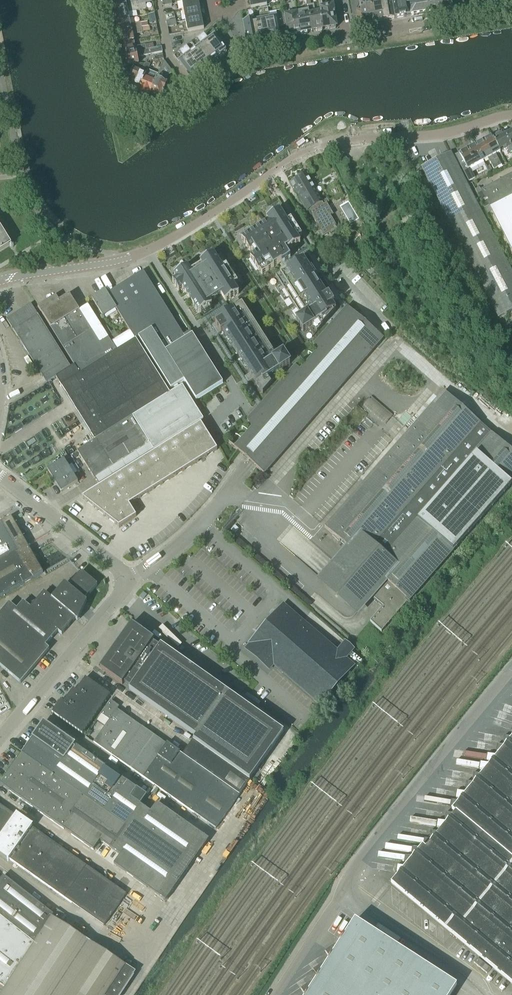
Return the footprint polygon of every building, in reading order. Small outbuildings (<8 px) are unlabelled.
[(126,3),(125,0),(109,0),(111,11),(145,4),(152,2),(152,0),(139,0),(126,3)] [(199,0),(182,0),(181,0),(184,11),(199,8),(199,4),(200,3),(199,0)] [(267,6),(266,0),(249,0),(248,5),(250,5),(251,9),(267,6)] [(307,6),(308,10),(311,31),(315,30),(315,31),(317,32),(322,31),(323,30),(320,12),(315,13),(314,12),(315,11),(314,5),(311,5),(310,0),(306,0),(307,6)] [(319,8),(320,12),(323,30),(323,29),(327,28),(327,29),(329,30),(335,29),(337,27),(333,5),(323,7),(321,0),(318,0),(319,8)] [(383,21),(380,0),(370,2),(374,22),(383,21)] [(391,0),(380,0),(383,21),(395,19),(391,0)] [(409,0),(391,0),(395,19),(411,16),(409,0)] [(429,0),(409,0),(411,16),(431,13),(429,0)] [(431,13),(452,9),(451,0),(429,0),(431,13)] [(363,24),(374,22),(370,2),(360,4),(361,10),(357,11),(358,19),(362,18),(363,24)] [(129,19),(128,13),(146,9),(145,4),(111,11),(113,23),(129,19)] [(201,15),(202,14),(199,8),(184,11),(186,22),(202,18),(201,15)] [(280,37),(276,18),(269,19),(267,8),(263,9),(269,40),(275,38),(275,39),(279,38),(280,37)] [(269,40),(263,9),(258,10),(260,21),(255,22),(254,22),(258,42),(259,42),(258,42),(264,40),(264,41),(269,40)] [(308,10),(297,12),(300,34),(302,35),(307,34),(308,32),(311,31),(308,10)] [(258,42),(254,22),(255,22),(252,11),(247,12),(249,22),(243,23),(247,44),(258,42)] [(284,12),(276,13),(279,26),(279,27),(286,26),(287,36),(288,36),(290,37),(294,36),(295,35),(300,34),(297,12),(284,15),(284,12)] [(204,25),(202,19),(202,18),(186,22),(188,32),(204,29),(203,25),(204,25)] [(113,23),(115,34),(132,30),(133,30),(141,28),(147,27),(146,23),(140,24),(140,23),(130,25),(129,19),(113,23)] [(132,30),(115,34),(118,45),(134,42),(132,30)] [(222,47),(218,41),(214,36),(209,40),(204,33),(200,36),(217,59),(227,52),(223,47),(222,47)] [(217,59),(200,36),(196,39),(201,46),(196,49),(208,65),(208,66),(212,63),(217,59)] [(137,47),(138,50),(136,50),(134,42),(118,45),(120,56),(153,49),(152,44),(137,47)] [(208,65),(196,49),(191,53),(186,46),(183,49),(199,72),(200,72),(203,69),(208,65)] [(139,64),(137,57),(139,57),(154,54),(162,53),(161,48),(153,49),(120,56),(122,68),(136,65),(139,64)] [(199,72),(183,49),(179,52),(184,58),(178,62),(190,78),(191,78),(191,79),(195,76),(194,76),(199,72)] [(163,80),(173,73),(164,62),(159,73),(158,76),(156,80),(155,82),(150,94),(161,99),(167,84),(163,82),(163,80)] [(136,65),(136,66),(142,69),(142,71),(141,73),(146,75),(147,71),(148,71),(149,67),(150,66),(146,64),(144,65),(139,64),(136,65)] [(140,90),(144,78),(146,75),(135,70),(135,71),(131,69),(129,75),(132,77),(129,86),(139,90),(140,90)] [(139,91),(138,93),(149,98),(150,94),(155,82),(156,80),(158,76),(147,71),(146,75),(144,78),(140,90),(139,90),(139,91)] [(492,137),(500,151),(506,148),(509,153),(509,154),(511,152),(511,149),(505,135),(504,133),(500,135),(499,133),(494,137),(493,136),(492,137)] [(492,137),(483,142),(498,168),(502,166),(496,156),(501,153),(500,151),(492,137)] [(483,142),(476,146),(484,161),(484,162),(488,160),(494,170),(498,168),(483,142)] [(468,150),(460,155),(465,164),(468,170),(476,165),(484,161),(476,146),(468,150)] [(422,169),(426,176),(499,319),(511,312),(511,274),(510,269),(451,155),(440,160),(430,165),(422,169)] [(471,171),(465,175),(469,182),(475,179),(471,171)] [(502,179),(511,199),(511,174),(502,179)] [(322,202),(307,175),(291,184),(307,213),(309,211),(316,224),(314,225),(322,239),(338,230),(331,217),(333,216),(327,204),(329,203),(327,199),(322,202)] [(502,179),(480,190),(479,188),(475,190),(484,209),(489,207),(491,211),(511,201),(511,199),(502,179)] [(491,211),(502,232),(511,252),(511,201),(491,211)] [(404,228),(423,217),(419,209),(399,219),(404,228)] [(242,240),(242,241),(250,253),(252,252),(255,257),(251,260),(259,272),(262,276),(282,264),(282,265),(291,259),(286,252),(287,252),(288,253),(300,245),(298,240),(302,237),(291,221),(287,224),(280,212),(267,220),(269,223),(242,240)] [(10,248),(9,247),(11,246),(10,244),(0,228),(0,254),(10,248)] [(49,251),(54,248),(51,243),(46,246),(49,251)] [(173,283),(172,283),(178,292),(183,289),(185,294),(186,294),(188,298),(199,315),(211,306),(209,303),(216,300),(221,296),(226,303),(238,295),(233,286),(237,284),(226,266),(222,269),(213,255),(200,263),(202,265),(190,273),(187,268),(174,276),(177,281),(173,283)] [(276,278),(280,285),(275,288),(285,303),(289,300),(297,312),(293,315),(297,322),(296,322),(303,333),(309,330),(313,337),(314,338),(336,312),(333,306),(338,303),(332,294),(327,297),(315,279),(321,276),(315,267),(310,270),(303,261),(287,271),(276,278)] [(138,280),(109,297),(117,309),(116,310),(130,331),(136,341),(136,340),(139,339),(171,390),(174,388),(176,391),(179,388),(177,385),(184,381),(196,401),(223,384),(192,335),(185,339),(144,273),(143,272),(135,276),(138,280)] [(105,290),(91,299),(103,318),(116,310),(117,309),(109,297),(105,290)] [(49,302),(38,309),(74,366),(80,375),(116,353),(111,344),(101,329),(102,328),(88,306),(87,306),(79,311),(69,296),(58,302),(57,300),(55,298),(49,302)] [(241,360),(242,359),(248,369),(247,370),(250,375),(245,379),(248,384),(254,381),(263,395),(272,385),(268,379),(290,365),(283,354),(276,359),(274,354),(275,353),(268,341),(266,342),(260,333),(262,332),(254,320),(252,321),(246,311),(248,310),(244,304),(233,311),(232,311),(216,321),(218,324),(212,328),(218,337),(223,333),(227,339),(228,338),(234,347),(233,348),(241,360)] [(9,319),(7,320),(44,380),(46,383),(47,384),(56,378),(71,368),(35,310),(31,305),(9,319)] [(265,475),(380,344),(374,339),(378,335),(348,308),(314,347),(315,347),(316,348),(319,354),(306,369),(301,374),(295,368),(249,421),(254,431),(236,451),(265,475)] [(130,331),(110,343),(111,344),(116,353),(136,341),(130,331)] [(380,344),(384,340),(378,335),(374,339),(380,344)] [(71,368),(56,378),(61,387),(62,388),(70,400),(78,414),(87,427),(91,433),(91,434),(95,441),(170,395),(170,394),(136,340),(136,341),(116,353),(80,375),(74,366),(71,368)] [(95,441),(78,451),(96,480),(110,472),(112,477),(133,464),(152,452),(153,451),(203,420),(182,386),(179,388),(176,391),(170,394),(170,395),(95,441)] [(444,393),(325,529),(357,556),(328,590),(348,608),(363,590),(360,587),(410,529),(398,519),(479,427),(481,425),(444,393)] [(82,498),(81,498),(82,498),(93,507),(104,516),(119,528),(123,525),(132,520),(136,517),(136,516),(131,508),(129,505),(131,504),(139,499),(150,492),(161,485),(172,478),(183,471),(195,464),(206,458),(217,450),(201,424),(134,466),(123,472),(112,479),(82,498)] [(360,587),(363,590),(383,608),(370,623),(382,633),(409,602),(511,485),(511,452),(492,435),(490,437),(479,427),(398,519),(410,529),(360,587)] [(61,493),(78,483),(64,460),(47,470),(61,493)] [(25,547),(27,546),(11,518),(0,524),(0,561),(25,547)] [(35,559),(27,546),(25,547),(0,561),(0,598),(43,573),(35,559)] [(85,575),(68,585),(77,592),(80,595),(92,581),(85,575)] [(92,581),(80,595),(90,602),(101,589),(92,581)] [(68,585),(57,591),(70,601),(77,592),(68,585)] [(57,591),(46,597),(54,604),(62,611),(70,601),(57,591)] [(77,592),(70,601),(82,612),(90,602),(80,595),(77,592)] [(46,597),(36,603),(44,616),(47,613),(54,604),(46,597)] [(70,601),(62,611),(74,621),(82,612),(70,601)] [(36,603),(26,609),(36,626),(39,623),(44,616),(36,603)] [(54,604),(47,613),(66,630),(74,621),(62,611),(54,604)] [(337,652),(330,646),(329,645),(322,639),(323,639),(322,639),(315,633),(314,632),(307,626),(300,620),(300,619),(299,619),(292,613),(292,612),(292,613),(284,606),(283,606),(275,616),(274,617),(269,623),(268,623),(268,624),(263,630),(262,630),(262,631),(257,637),(256,637),(256,638),(250,645),(258,651),(258,652),(265,658),(266,659),(266,658),(273,665),(280,671),(281,672),(288,678),(289,678),(295,684),(296,685),(303,691),(304,692),(304,691),(311,698),(310,698),(311,698),(318,704),(318,705),(319,705),(319,704),(330,692),(331,692),(331,691),(341,679),(342,679),(352,666),(353,667),(353,666),(352,665),(352,666),(345,659),(338,653),(337,652)] [(26,609),(15,615),(28,636),(31,632),(36,626),(26,609)] [(44,616),(39,623),(59,639),(66,630),(47,613),(44,616)] [(15,615),(5,621),(10,631),(16,642),(18,647),(23,641),(28,636),(15,615)] [(0,623),(0,637),(10,631),(5,621),(0,623)] [(36,626),(31,632),(51,649),(59,639),(39,623),(36,626)] [(101,667),(99,669),(105,673),(122,685),(124,683),(131,687),(129,690),(194,736),(195,737),(194,739),(193,741),(193,740),(249,780),(250,780),(251,779),(283,732),(238,700),(212,682),(166,649),(163,647),(160,645),(159,647),(156,644),(153,642),(154,640),(155,639),(142,628),(140,631),(131,624),(116,646),(101,667)] [(0,637),(0,650),(16,642),(10,631),(0,637)] [(28,636),(23,641),(43,658),(51,649),(31,632),(28,636)] [(23,641),(18,647),(21,653),(27,664),(31,672),(43,658),(23,641)] [(0,650),(0,655),(4,662),(21,653),(18,647),(16,642),(0,650)] [(21,653),(4,662),(9,673),(27,664),(21,653)] [(27,664),(9,673),(17,689),(31,672),(27,664)] [(83,736),(111,696),(85,678),(76,691),(73,689),(64,702),(61,700),(52,714),(83,736)] [(105,728),(94,743),(132,770),(155,736),(143,728),(118,710),(117,710),(119,707),(111,702),(111,701),(101,715),(102,716),(109,721),(110,721),(105,728)] [(44,724),(34,740),(66,763),(77,747),(44,724)] [(155,736),(132,770),(144,778),(167,745),(164,742),(155,736)] [(451,811),(454,814),(425,850),(421,847),(391,884),(511,985),(511,737),(451,811)] [(34,740),(23,755),(55,778),(66,763),(34,740)] [(167,745),(144,778),(197,815),(216,828),(250,780),(249,780),(193,740),(186,750),(182,755),(167,745)] [(66,763),(55,778),(72,790),(93,759),(77,747),(66,763)] [(114,866),(166,902),(209,840),(157,804),(151,813),(141,806),(126,828),(103,812),(72,790),(55,778),(23,755),(1,786),(94,851),(101,842),(121,856),(114,866)] [(93,759),(72,790),(103,812),(125,781),(93,759)] [(125,781),(103,812),(126,828),(141,806),(140,805),(147,796),(137,790),(125,781)] [(126,894),(0,806),(0,854),(104,926),(126,894)] [(35,944),(52,918),(52,916),(53,916),(53,915),(34,900),(3,876),(0,880),(0,917),(35,944)] [(62,920),(65,916),(57,910),(54,915),(62,920)] [(135,973),(125,966),(107,954),(88,942),(70,930),(62,924),(63,922),(53,916),(52,916),(52,918),(35,944),(17,970),(5,989),(1,994),(121,994),(135,973)] [(5,989),(17,970),(35,944),(0,917),(0,986),(5,989)] [(345,935),(342,940),(325,952),(330,959),(313,971),(318,978),(301,989),(304,994),(451,994),(456,987),(354,921),(345,935)] [(487,974),(491,969),(477,959),(474,963),(487,974)]
